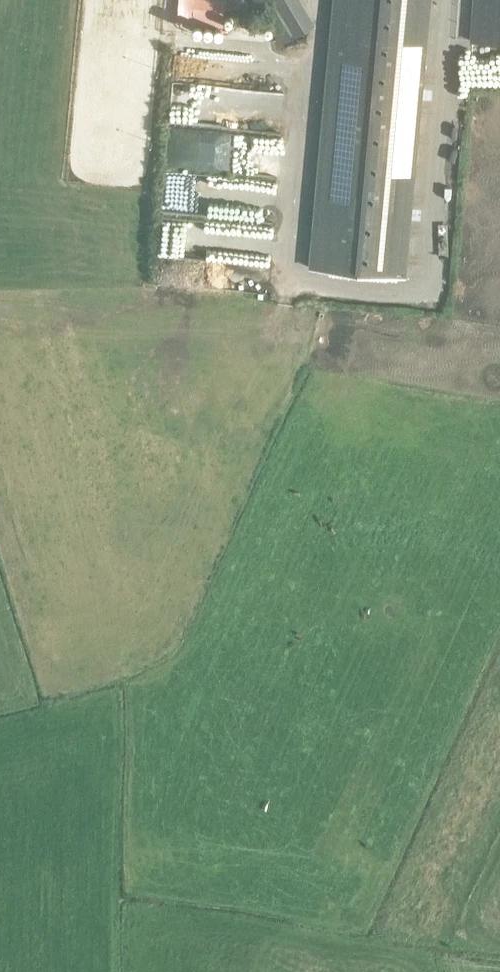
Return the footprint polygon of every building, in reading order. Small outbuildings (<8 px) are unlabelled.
[(431,0),(334,0),(310,266),(406,275),(431,0)] [(471,40),(485,41),(499,42),(499,0),(474,0),(471,40)] [(109,255),(121,254),(119,239),(107,240),(109,255)]
